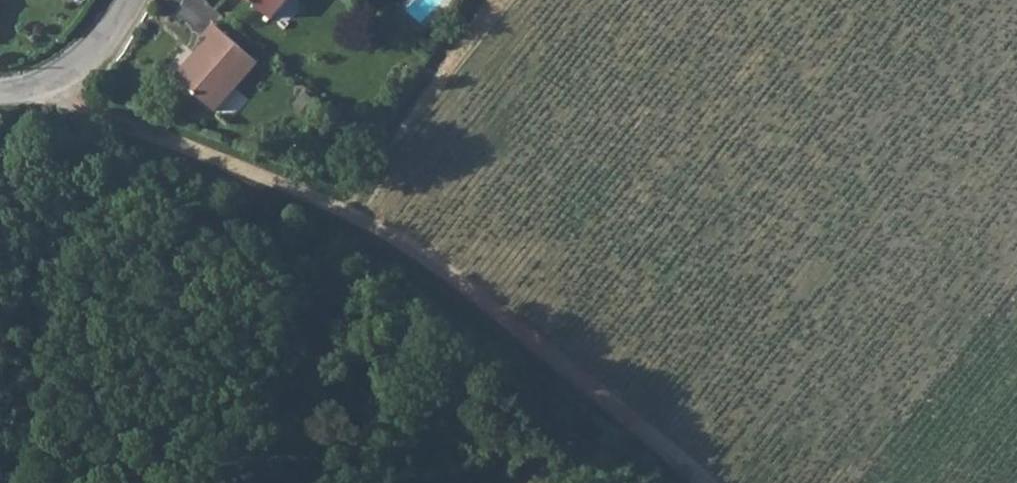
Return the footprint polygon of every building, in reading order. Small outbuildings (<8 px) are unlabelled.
[(279,14),(291,0),(263,0),(279,14)] [(202,54),(183,73),(218,106),(262,59),(220,19),(208,31),(212,35),(198,50),(202,54)]
